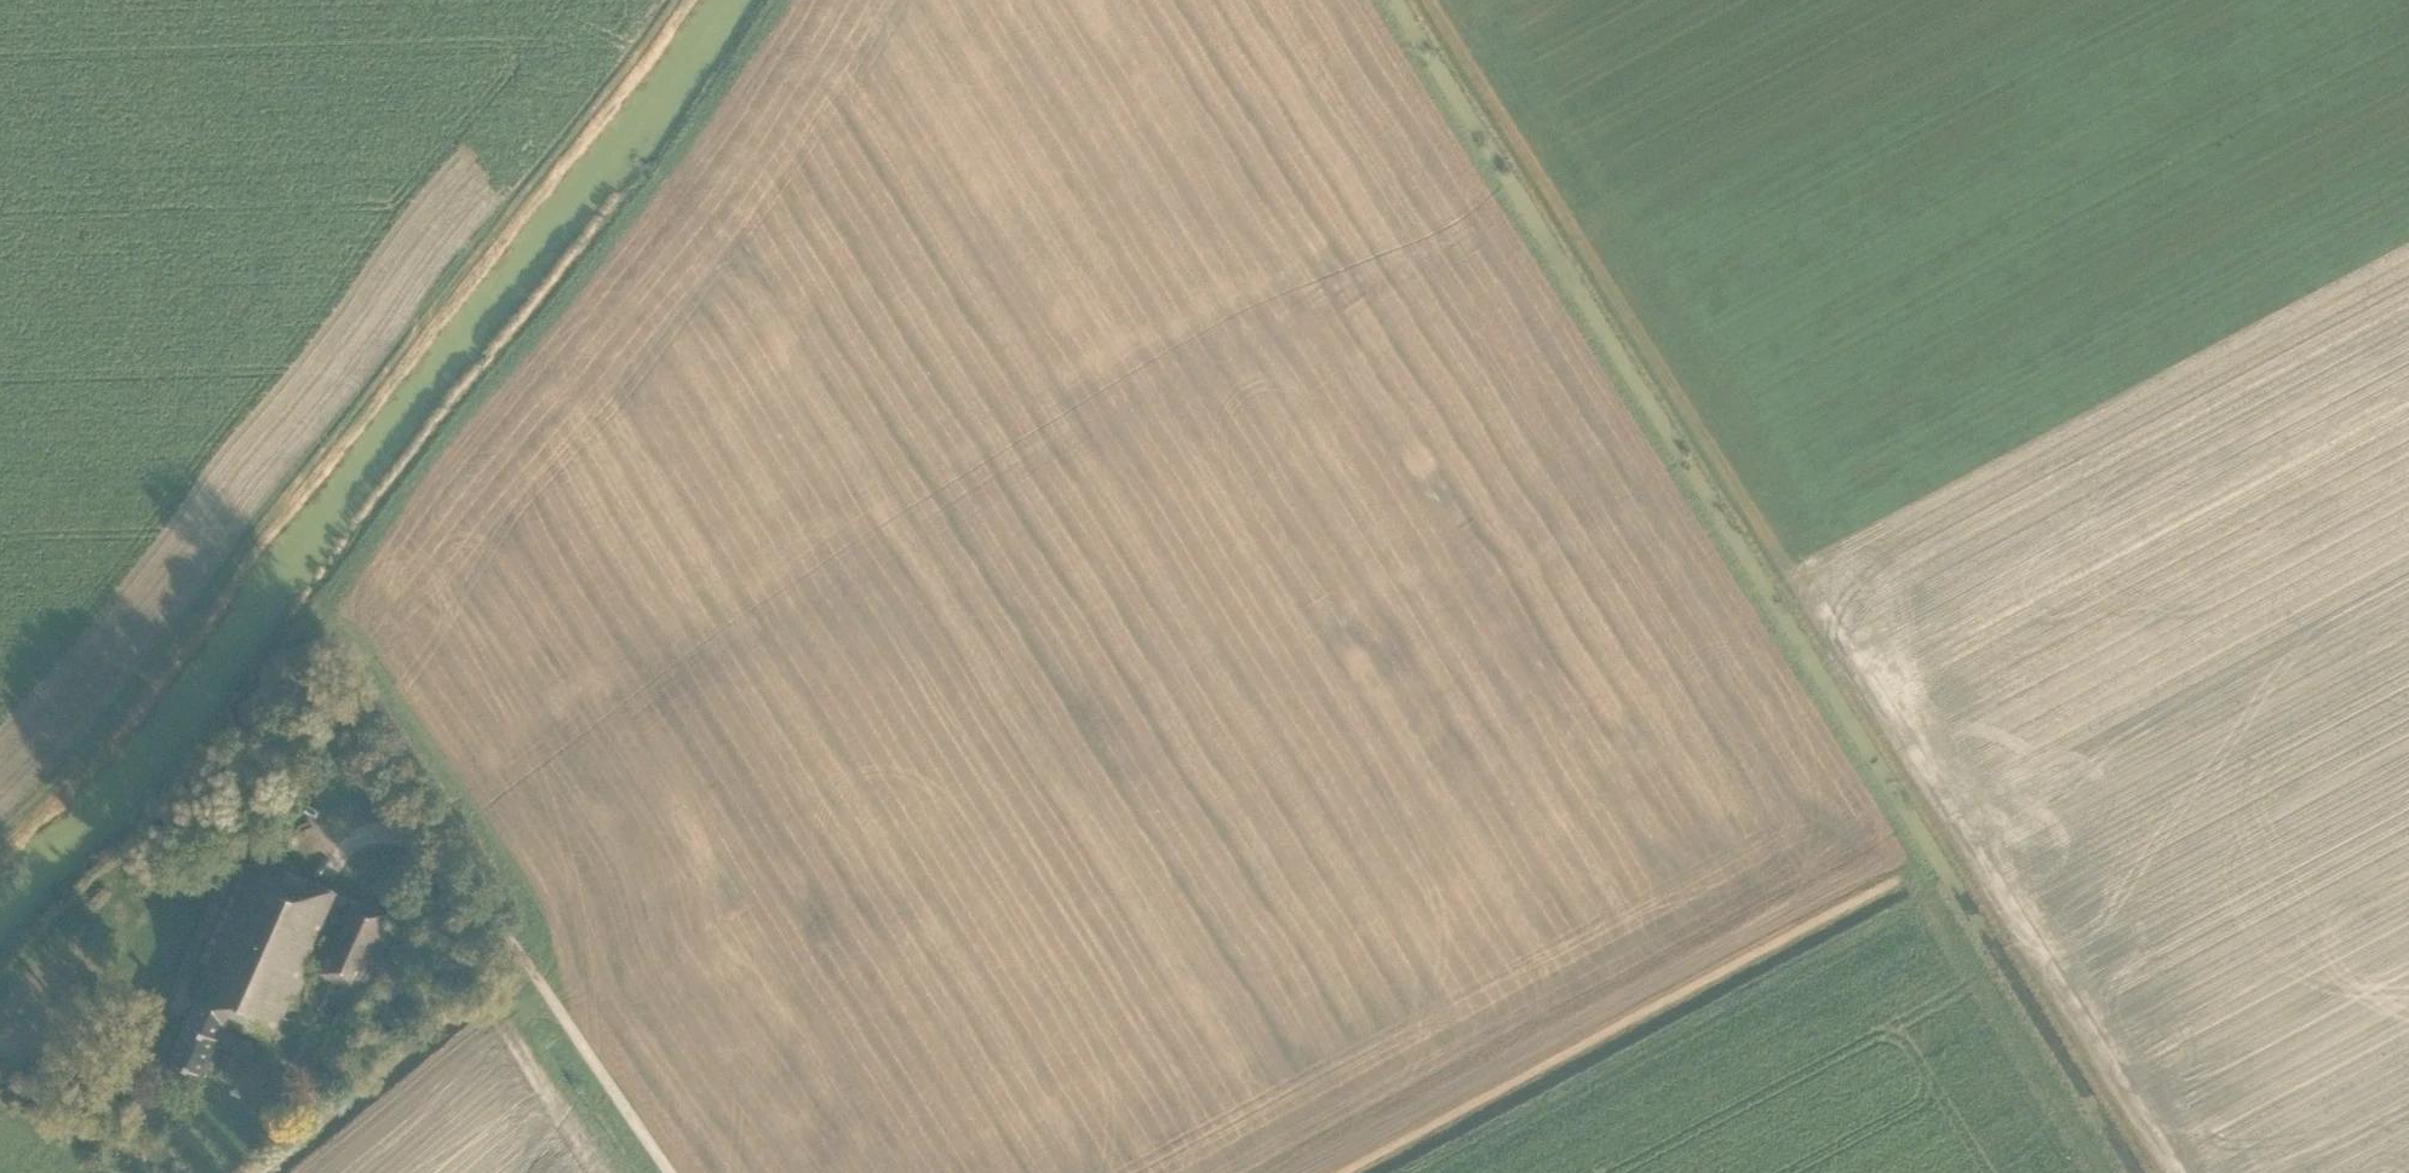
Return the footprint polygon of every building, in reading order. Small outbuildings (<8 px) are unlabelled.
[(223,1024),(274,1046),(308,968),(360,991),(394,915),(249,851),(190,984),(201,989),(170,1058),(201,1072),(223,1024)]
